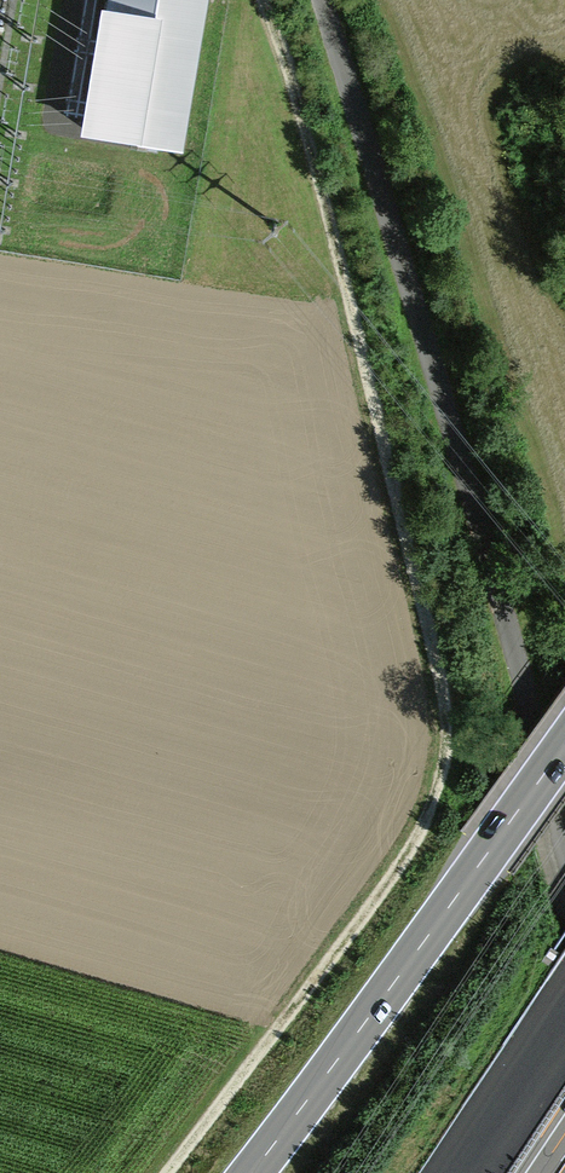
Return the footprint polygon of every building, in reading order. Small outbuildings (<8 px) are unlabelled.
[(82,137),(182,154),(209,0),(106,0),(82,137)]
